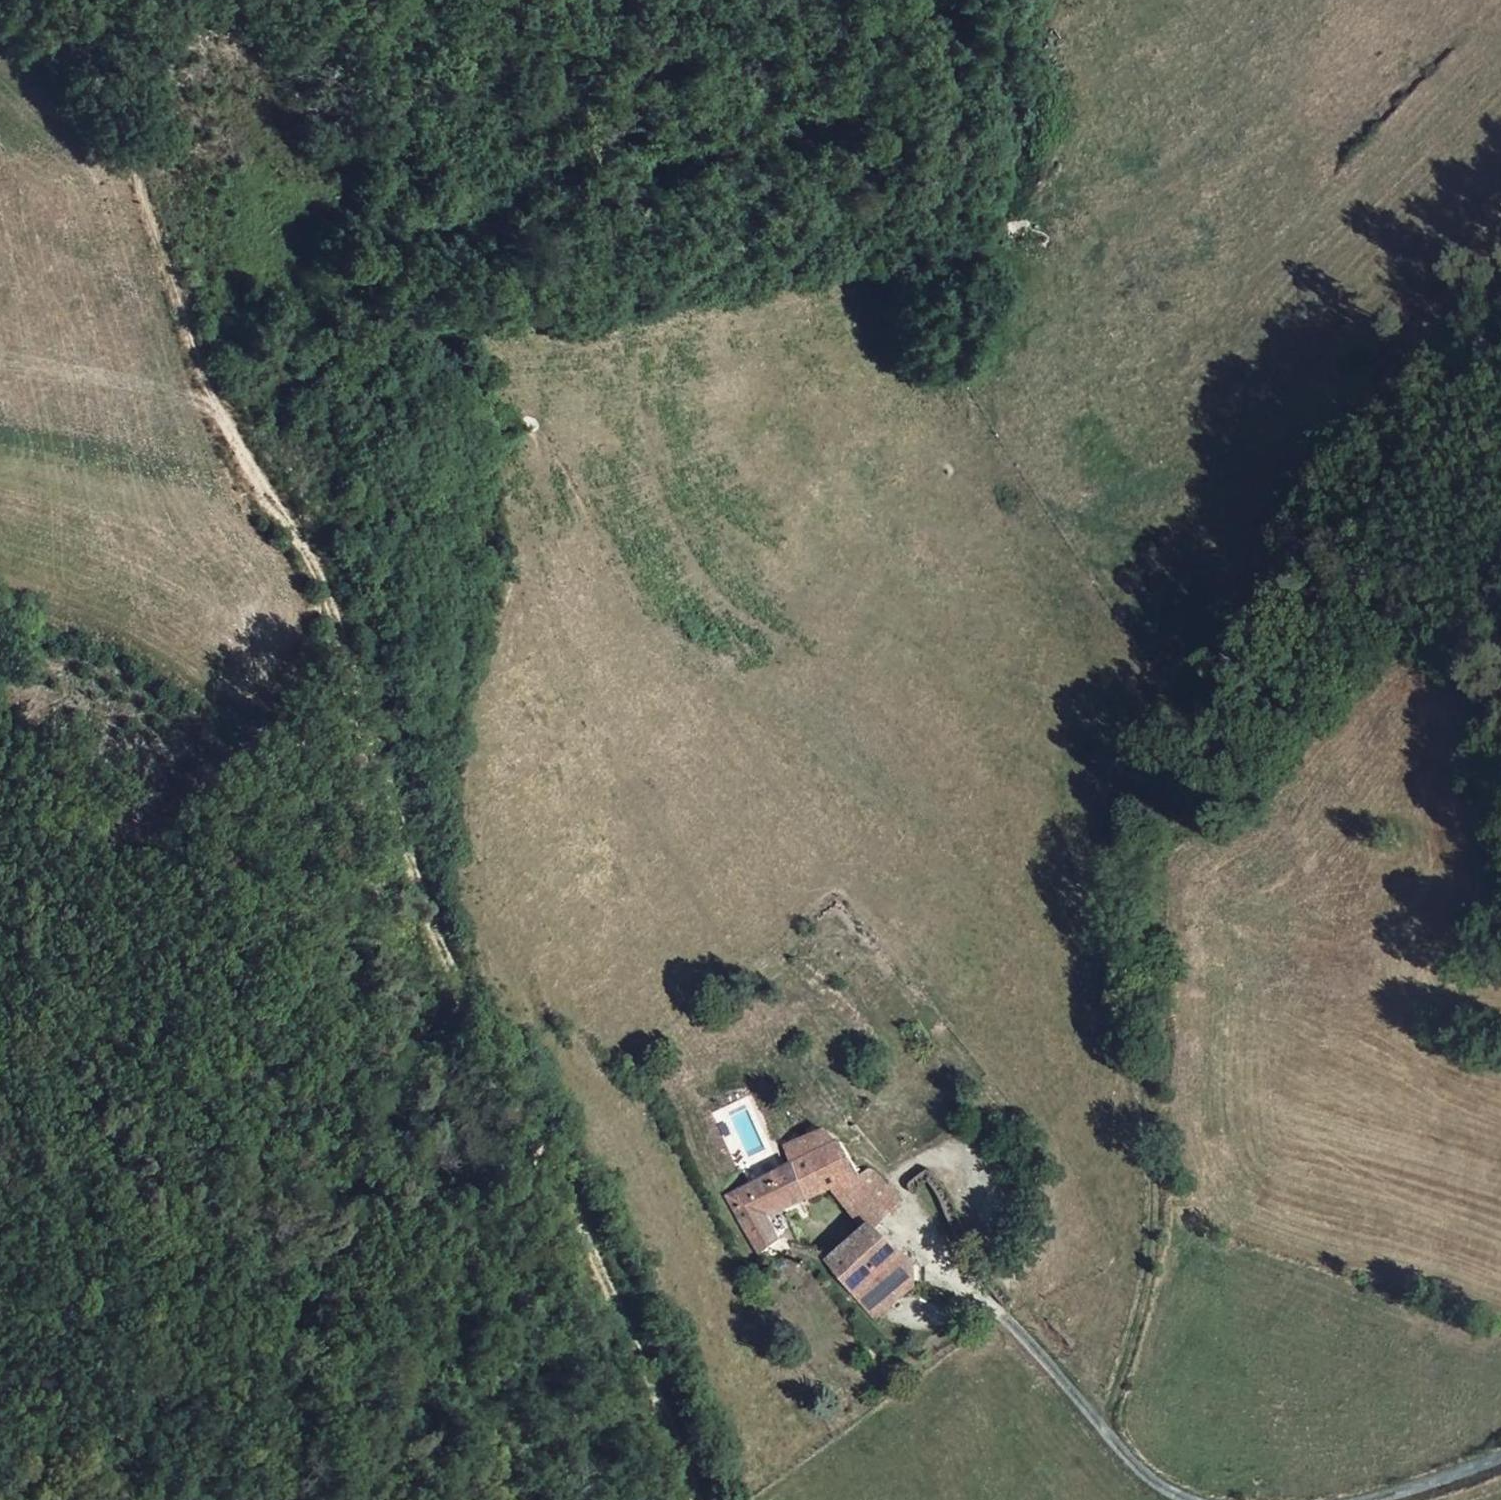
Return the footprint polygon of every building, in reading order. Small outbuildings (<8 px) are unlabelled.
[(792,1163),(833,1143),(823,1129),(782,1149),(792,1163)] [(834,1186),(857,1173),(842,1139),(833,1143),(792,1163),(722,1197),(758,1254),(780,1241),(772,1226),(767,1217),(797,1203),(834,1186)] [(861,1181),(888,1210),(902,1198),(882,1177),(879,1180),(870,1171),(861,1181)] [(870,1217),(879,1226),(892,1214),(888,1210),(861,1181),(857,1173),(834,1186),(865,1222),(870,1217)] [(767,1217),(772,1226),(800,1210),(797,1203),(767,1217)] [(851,1294),(905,1253),(896,1243),(879,1226),(870,1217),(865,1222),(825,1258),(851,1294)] [(914,1262),(905,1253),(851,1294),(869,1317),(911,1284),(914,1262)]
